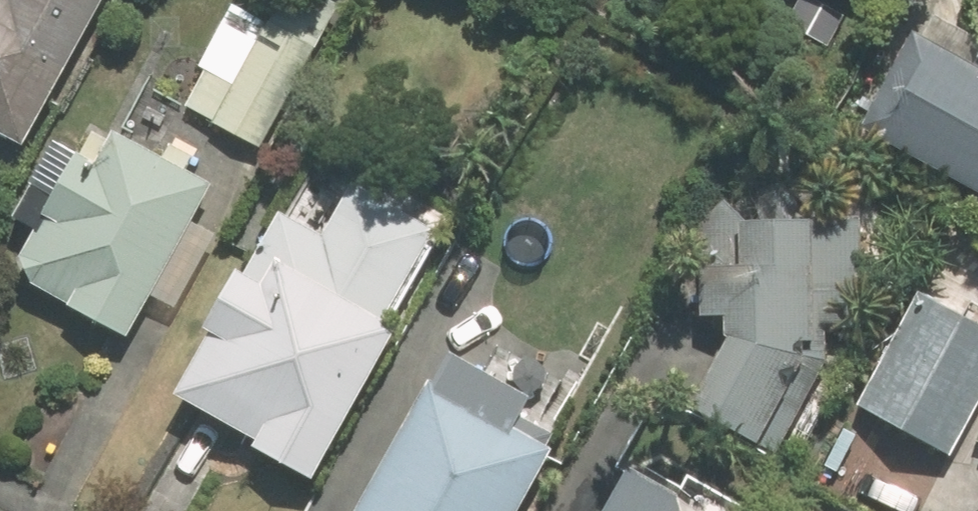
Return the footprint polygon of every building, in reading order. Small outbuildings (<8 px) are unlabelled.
[(97,0),(0,0),(0,133),(18,142),(97,0)] [(337,0),(276,0),(265,19),(230,1),(195,62),(204,67),(184,102),(257,143),(337,0)] [(857,126),(977,192),(977,58),(973,56),(977,48),(977,37),(933,13),(923,31),(912,25),(857,126)] [(206,185),(112,133),(95,164),(54,141),(11,217),(35,231),(19,259),(32,284),(124,336),(206,185)] [(251,442),(310,476),(394,323),(388,320),(399,300),(438,227),(353,183),(323,234),(278,207),(241,272),(234,269),(202,324),(208,329),(174,392),(254,436),(251,442)] [(744,219),(727,198),(701,221),(704,313),(727,312),(728,340),(693,401),(779,449),(830,359),(827,328),(866,326),(863,215),(744,219)] [(856,403),(944,452),(977,391),(977,323),(919,290),(856,403)] [(432,379),(355,510),(512,510),(549,445),(521,431),(537,397),(456,354),(440,385),(432,379)] [(676,493),(626,464),(599,510),(680,510),(676,493)]
